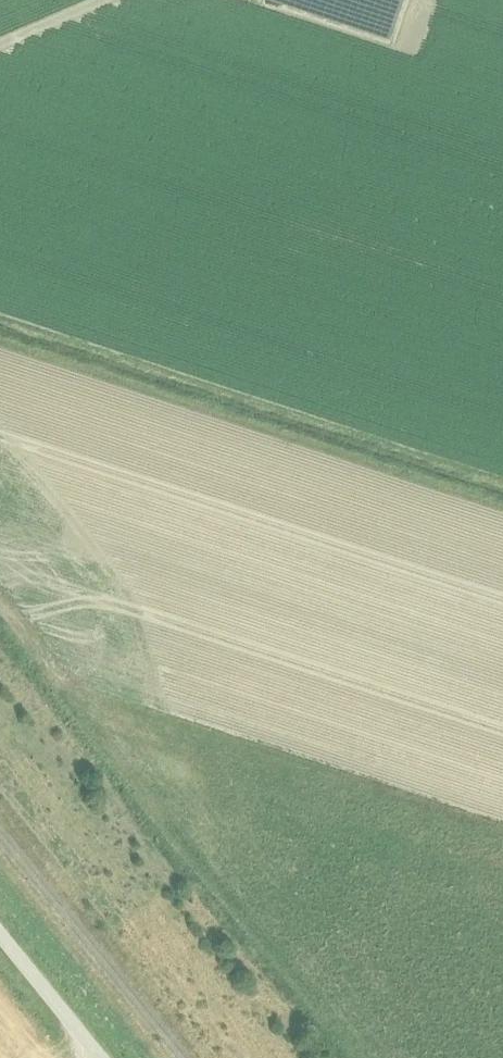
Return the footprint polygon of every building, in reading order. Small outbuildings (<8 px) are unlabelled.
[(402,0),(269,0),(390,40),(402,0)]
